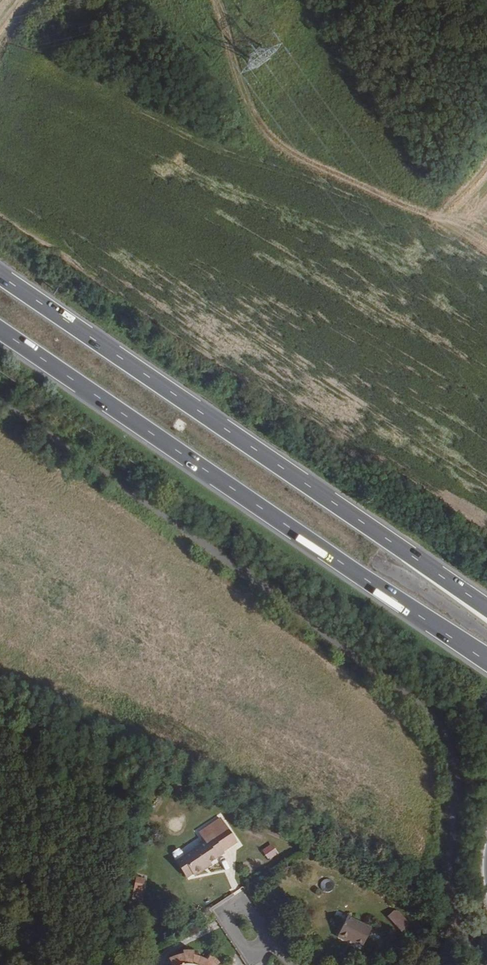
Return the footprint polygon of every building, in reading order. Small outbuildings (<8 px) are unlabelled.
[(178,829),(181,820),(172,817),(169,826),(178,829)] [(176,862),(187,878),(193,874),(195,876),(204,870),(203,867),(210,863),(223,854),(222,853),(237,843),(221,819),(200,832),(206,842),(176,862)] [(262,850),(269,860),(279,853),(272,843),(262,850)] [(143,892),(147,878),(137,875),(133,890),(143,892)] [(331,878),(321,881),(324,891),(334,888),(331,878)] [(388,915),(402,931),(408,925),(395,909),(388,915)] [(363,945),(371,928),(347,916),(343,926),(340,924),(335,933),(337,938),(338,935),(354,943),(355,941),(363,945)] [(354,943),(338,935),(337,938),(353,945),(354,943)] [(220,963),(215,958),(210,955),(207,960),(203,958),(200,956),(193,954),(193,951),(189,950),(185,951),(182,951),(182,954),(178,955),(172,957),(168,959),(171,964),(218,964),(220,963)]
